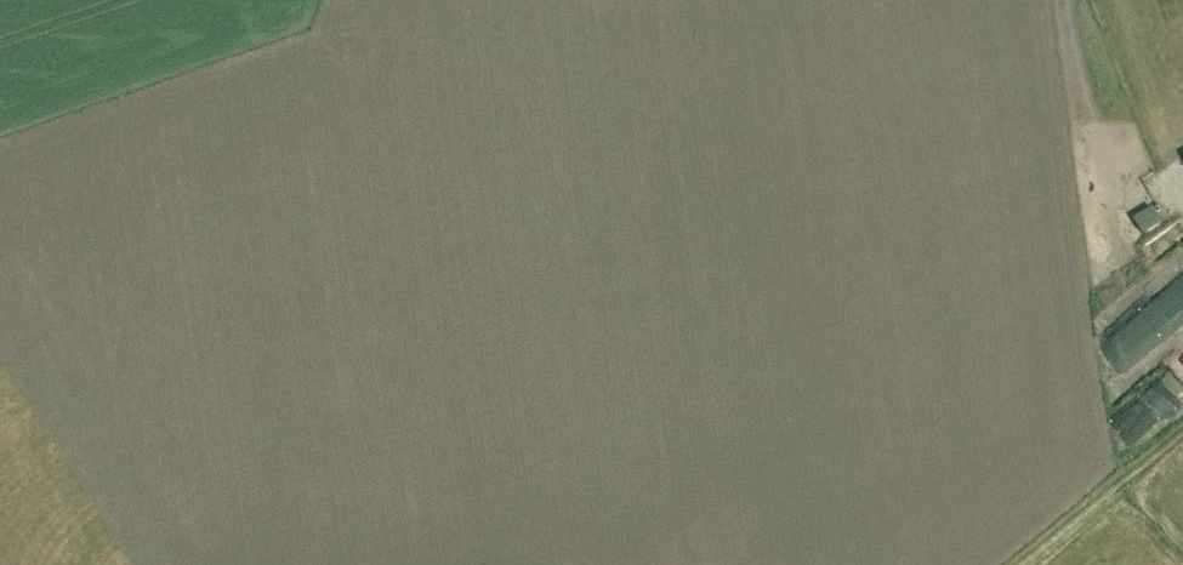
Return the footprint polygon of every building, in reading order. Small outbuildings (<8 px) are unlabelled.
[(1182,330),(1182,288),(1157,308),(1178,334),(1182,330)]
